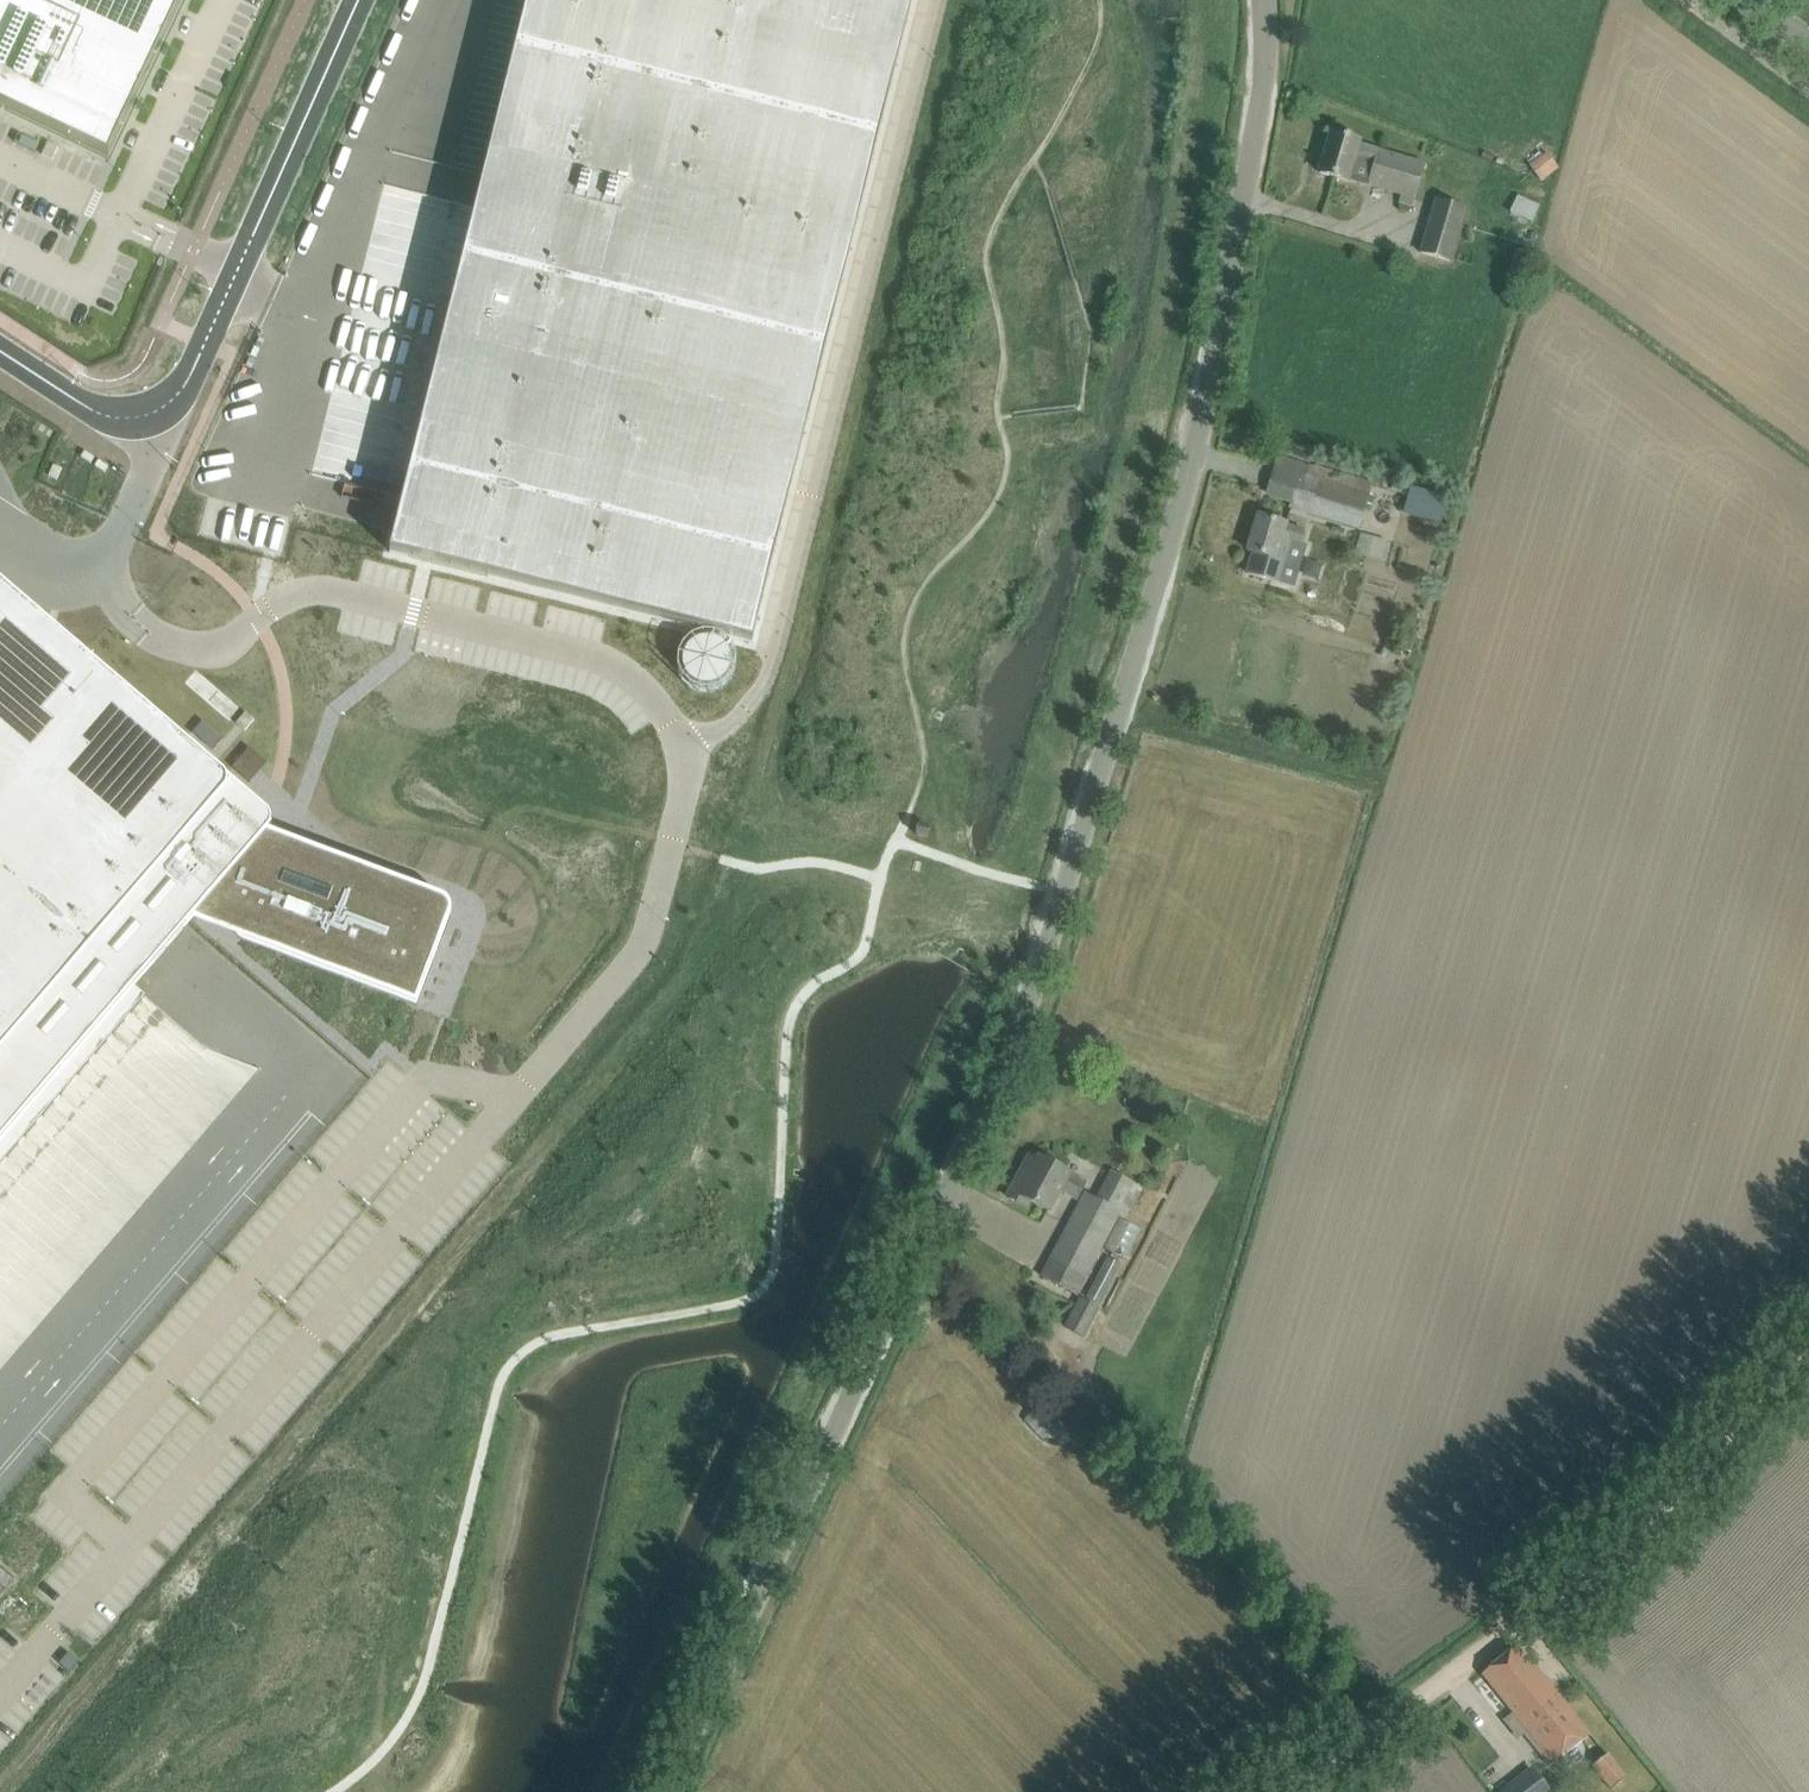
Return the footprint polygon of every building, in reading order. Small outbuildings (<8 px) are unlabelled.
[(108,156),(182,0),(0,0),(0,105),(108,156)] [(390,552),(752,643),(913,0),(528,0),(390,552)] [(1331,134),(1319,173),(1347,181),(1348,179),(1413,198),(1423,164),(1358,145),(1359,142),(1331,134)] [(1547,152),(1529,165),(1540,180),(1558,167),(1547,152)] [(1509,212),(1510,213),(1532,223),(1540,205),(1517,195),(1509,212)] [(1450,262),(1466,209),(1436,200),(1421,253),(1450,262)] [(1291,507),(1314,514),(1360,527),(1369,496),(1300,475),(1291,507)] [(1286,524),(1281,523),(1259,516),(1248,551),(1254,553),(1247,572),(1279,582),(1292,542),(1300,544),(1304,531),(1286,525),(1286,524)] [(145,996),(134,987),(191,921),(201,909),(234,922),(234,926),(234,930),(236,934),(239,936),(242,939),(282,953),(415,1003),(448,916),(449,905),(440,898),(380,875),(308,848),(304,847),(300,847),(296,849),(293,851),(291,855),(258,843),(268,832),(270,829),(271,826),(271,822),(270,818),(269,815),(266,812),(238,787),(0,583),(0,1164),(145,996)] [(729,670),(730,664),(728,657),(725,652),(720,647),(714,644),(707,642),(701,643),(694,645),(689,649),(685,654),(683,659),(682,664),(683,670),(685,675),(688,680),(693,684),(699,687),(705,688),(712,687),(718,685),(723,681),(727,676),(729,670)] [(1021,1170),(1006,1198),(1022,1206),(1026,1199),(1048,1211),(1059,1190),(1077,1199),(1085,1184),(1067,1174),(1039,1159),(1031,1175),(1021,1170)] [(1076,1294),(1119,1212),(1131,1218),(1145,1188),(1109,1171),(1095,1199),(1086,1194),(1043,1277),(1076,1294)] [(1588,1733),(1533,1664),(1518,1646),(1479,1672),(1528,1731),(1524,1735),(1549,1765),(1588,1733)] [(1593,1766),(1611,1790),(1626,1778),(1608,1754),(1593,1766)] [(1546,1788),(1531,1769),(1501,1791),(1549,1791),(1546,1788)]
